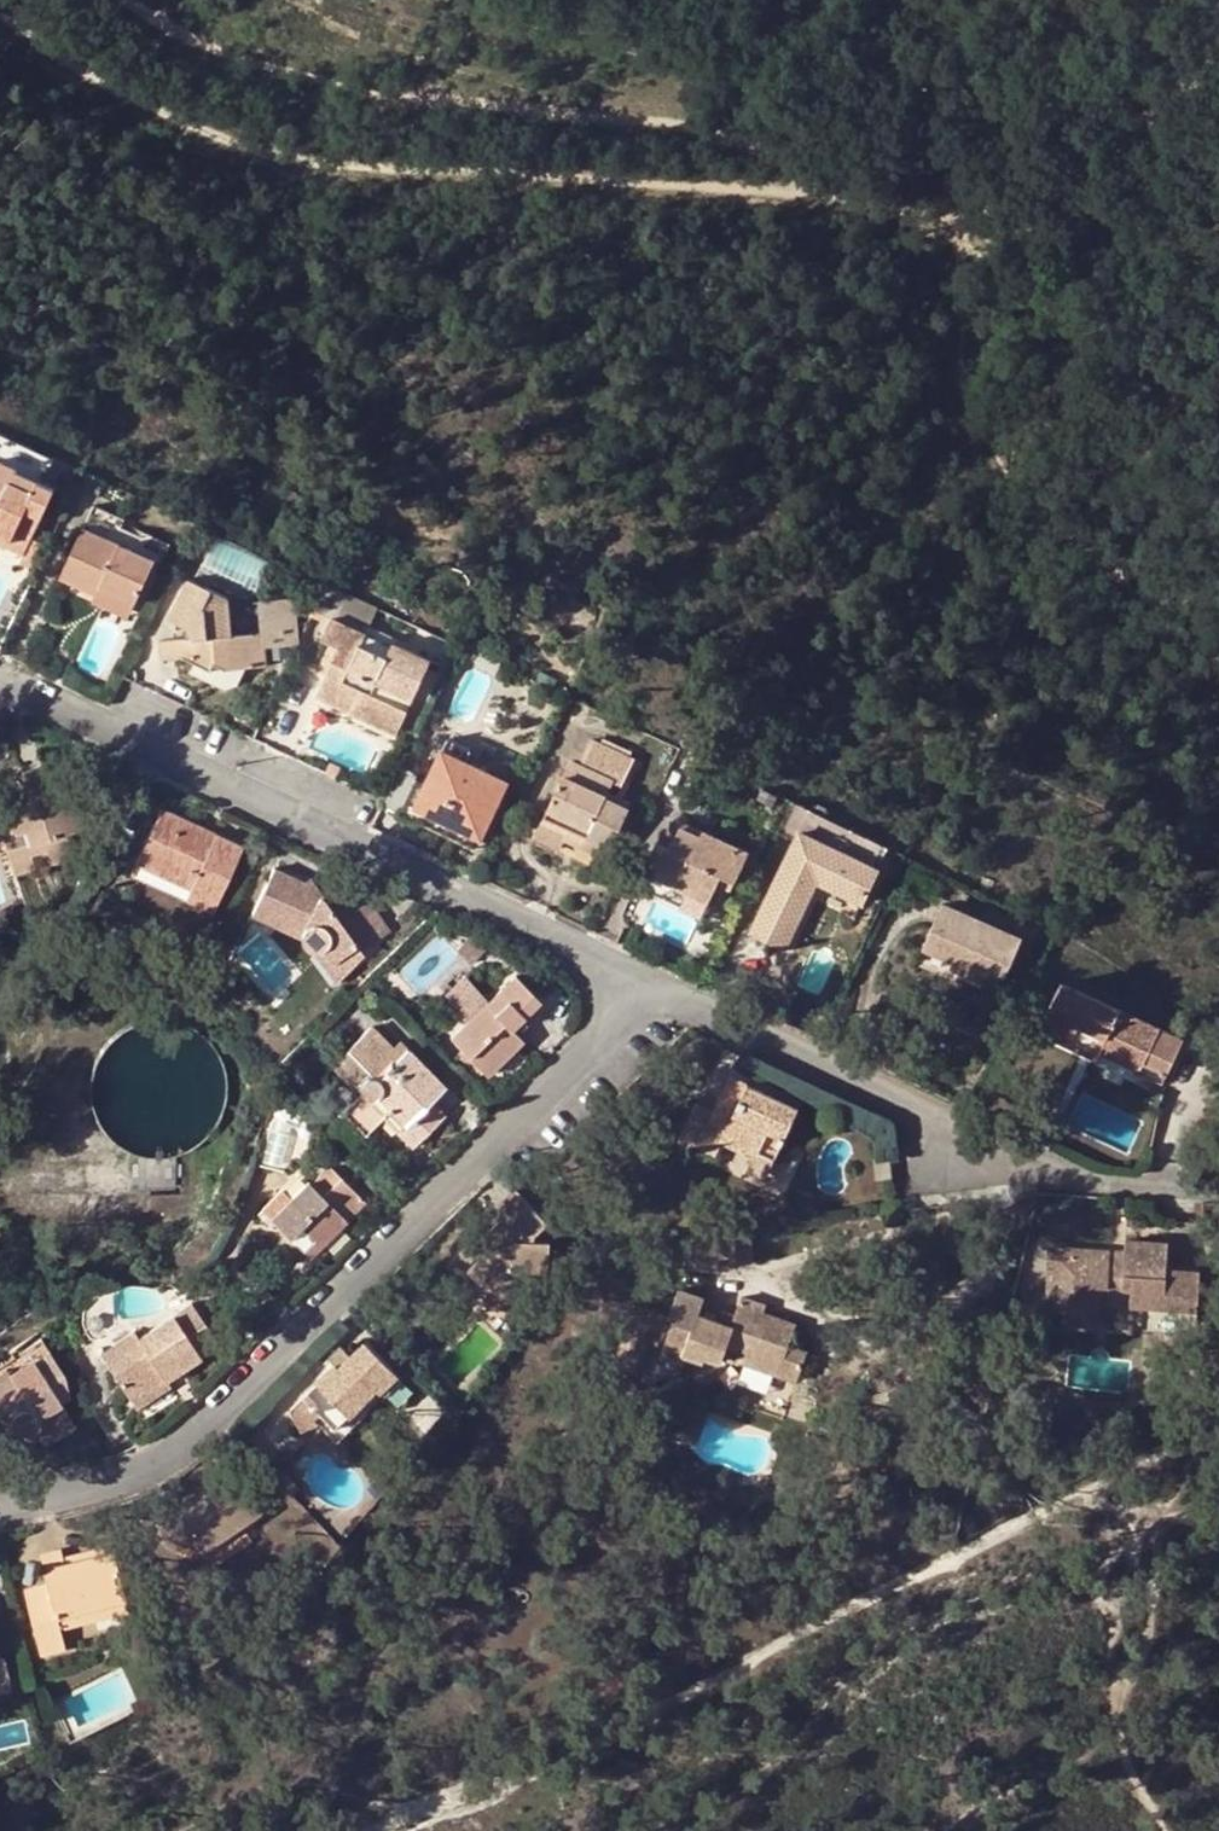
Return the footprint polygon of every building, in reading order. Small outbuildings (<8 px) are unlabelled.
[(24,550),(30,537),(53,491),(12,473),(14,468),(0,462),(0,539),(24,550)] [(60,579),(95,595),(99,589),(134,605),(154,561),(113,541),(123,521),(93,506),(60,579)] [(44,544),(30,537),(24,550),(20,557),(18,562),(32,569),(44,544)] [(20,557),(24,550),(0,539),(0,547),(20,557)] [(230,600),(188,579),(168,617),(184,626),(191,631),(191,640),(185,640),(159,643),(161,660),(183,660),(193,664),(208,671),(213,664),(225,671),(229,662),(244,670),(264,668),(262,647),(254,648),(253,635),(232,636),(230,600)] [(362,622),(368,601),(325,587),(318,608),(362,622)] [(99,589),(95,595),(91,604),(127,621),(134,605),(99,589)] [(359,645),(363,634),(331,619),(320,640),(330,644),(337,648),(330,668),(320,691),(351,706),(348,714),(376,728),(387,704),(369,696),(374,684),(410,701),(428,663),(393,646),(387,658),(359,645)] [(364,632),(363,634),(359,645),(387,658),(393,646),(364,632)] [(254,648),(262,647),(262,634),(253,635),(254,648)] [(330,668),(337,648),(330,644),(321,663),(330,668)] [(208,671),(193,664),(189,674),(223,690),(237,685),(244,670),(229,662),(225,671),(213,664),(208,671)] [(351,706),(320,691),(316,700),(348,714),(351,706)] [(405,713),(387,704),(376,728),(394,736),(405,713)] [(606,733),(601,744),(628,757),(633,746),(606,733)] [(620,787),(633,760),(628,757),(601,744),(591,739),(577,764),(571,761),(542,820),(567,831),(563,839),(604,859),(629,804),(606,793),(612,783),(620,787)] [(505,782),(441,751),(415,808),(479,838),(505,782)] [(63,763),(22,775),(29,802),(6,809),(7,814),(3,815),(8,833),(12,832),(13,836),(23,834),(27,845),(4,851),(12,875),(33,867),(31,858),(44,853),(48,865),(71,860),(66,834),(88,827),(81,798),(74,800),(63,763)] [(775,810),(781,797),(758,787),(752,800),(775,810)] [(858,903),(885,847),(866,837),(856,832),(810,810),(792,803),(777,835),(794,843),(750,935),(784,951),(816,884),(858,903)] [(160,808),(134,864),(187,889),(182,900),(210,914),(240,847),(160,808)] [(567,831),(542,820),(532,841),(557,853),(563,839),(567,831)] [(655,843),(641,874),(705,904),(718,875),(734,883),(748,852),(681,821),(668,851),(655,843)] [(187,889),(134,864),(128,875),(182,900),(187,889)] [(265,923),(274,928),(275,923),(301,934),(301,940),(304,944),(307,949),(311,952),(317,951),(322,950),(341,976),(361,956),(357,952),(387,932),(373,911),(370,907),(365,906),(360,907),(354,911),(340,894),(335,897),(326,903),(308,881),(300,884),(270,871),(251,918),(265,923)] [(705,904),(641,874),(634,888),(698,918),(705,904)] [(326,903),(335,897),(329,888),(319,895),(326,903)] [(1020,947),(946,909),(924,953),(958,971),(955,976),(996,997),(1020,947)] [(275,923),(274,928),(301,940),(301,934),(275,923)] [(461,944),(469,937),(458,932),(457,932),(453,938),(459,943),(461,944)] [(470,965),(487,947),(469,937),(461,944),(455,949),(470,965)] [(334,983),(341,976),(322,950),(317,951),(311,952),(334,983)] [(518,1039),(509,1030),(494,1014),(506,1003),(521,1018),(536,1003),(512,976),(486,1001),(466,1021),(449,1038),(484,1075),(518,1039)] [(466,1021),(486,1001),(465,978),(444,999),(466,1021)] [(1091,1044),(1103,1049),(1104,1046),(1142,1063),(1157,1031),(1062,987),(1040,1034),(1086,1056),(1091,1044)] [(494,1014),(509,1030),(521,1018),(506,1003),(494,1014)] [(371,1077),(366,1078),(363,1078),(360,1081),(358,1087),(357,1092),(359,1096),(352,1105),(373,1126),(386,1112),(417,1140),(443,1115),(429,1101),(444,1087),(406,1049),(397,1056),(369,1028),(350,1047),(378,1075),(375,1078),(373,1078),(371,1077)] [(1179,1041),(1157,1031),(1142,1063),(1164,1074),(1179,1041)] [(1100,1056),(1103,1049),(1091,1044),(1086,1056),(1097,1062),(1100,1056)] [(1142,1063),(1104,1046),(1103,1049),(1100,1056),(1137,1073),(1142,1063)] [(343,1054),(366,1078),(371,1077),(373,1078),(375,1078),(378,1075),(350,1047),(343,1054)] [(733,1118),(717,1110),(714,1115),(698,1107),(678,1146),(694,1154),(697,1149),(719,1159),(725,1146),(751,1158),(771,1167),(798,1111),(748,1088),(732,1080),(724,1095),(740,1102),(733,1118)] [(724,1095),(717,1110),(733,1118),(740,1102),(724,1095)] [(771,1167),(751,1158),(745,1171),(765,1179),(771,1167)] [(892,1178),(890,1158),(874,1160),(876,1179),(892,1178)] [(142,1160),(138,1160),(139,1192),(176,1193),(176,1160),(170,1162),(165,1163),(159,1162),(152,1162),(142,1160)] [(304,1179),(286,1196),(267,1215),(309,1257),(343,1221),(337,1215),(356,1197),(329,1169),(325,1169),(323,1170),(321,1172),(307,1183),(304,1179)] [(492,1211),(498,1218),(506,1228),(500,1233),(485,1230),(476,1239),(475,1238),(447,1264),(463,1282),(474,1272),(490,1286),(492,1309),(511,1317),(518,1298),(519,1270),(524,1269),(524,1273),(539,1273),(550,1268),(549,1242),(522,1242),(533,1232),(535,1234),(546,1224),(514,1189),(492,1211)] [(267,1215),(286,1196),(282,1191),(262,1210),(267,1215)] [(361,1203),(356,1197),(337,1215),(343,1221),(361,1203)] [(506,1228),(498,1218),(485,1230),(500,1233),(506,1228)] [(1064,1327),(1098,1330),(1100,1289),(1131,1291),(1130,1307),(1198,1310),(1200,1282),(1201,1271),(1167,1270),(1169,1244),(1125,1241),(1125,1251),(1124,1268),(1109,1267),(1110,1251),(1048,1247),(1046,1292),(1045,1308),(1050,1309),(1065,1310),(1064,1327)] [(1125,1251),(1110,1251),(1109,1267),(1124,1268),(1125,1251)] [(1217,1282),(1200,1282),(1198,1310),(1215,1311),(1217,1282)] [(1045,1308),(1046,1292),(1023,1291),(1020,1352),(1047,1353),(1050,1309),(1045,1308)] [(631,1331),(641,1335),(653,1305),(642,1301),(631,1331)] [(752,1332),(745,1349),(749,1350),(744,1363),(777,1375),(798,1383),(809,1355),(792,1348),(799,1329),(765,1316),(768,1310),(744,1301),(738,1316),(734,1325),(752,1332)] [(653,1305),(641,1335),(710,1361),(712,1356),(724,1360),(731,1343),(745,1349),(752,1332),(734,1325),(733,1329),(696,1314),(697,1311),(672,1302),(668,1311),(653,1305)] [(128,1402),(162,1381),(215,1345),(188,1305),(136,1337),(130,1331),(97,1353),(128,1402)] [(722,1310),(718,1319),(734,1325),(738,1316),(722,1310)] [(1209,1322),(1167,1322),(1167,1333),(1209,1334),(1209,1322)] [(333,1367),(303,1396),(304,1398),(322,1415),(333,1427),(373,1388),(397,1412),(414,1394),(362,1344),(348,1358),(336,1371),(333,1367)] [(333,1367),(336,1371),(348,1358),(339,1349),(327,1361),(333,1367)] [(0,1412),(10,1430),(15,1434),(19,1435),(25,1438),(34,1435),(36,1432),(38,1428),(37,1425),(36,1420),(44,1414),(49,1421),(65,1412),(60,1404),(67,1399),(65,1380),(47,1352),(8,1375),(5,1370),(0,1373),(0,1412)] [(777,1375),(744,1363),(739,1376),(772,1389),(777,1375)] [(167,1387),(162,1381),(128,1402),(134,1409),(167,1387)] [(322,1415),(304,1398),(290,1414),(292,1420),(301,1437),(319,1428),(314,1424),(322,1415)] [(0,1412),(0,1436),(10,1430),(0,1412)] [(74,1426),(65,1412),(49,1421),(44,1414),(36,1420),(37,1425),(38,1428),(36,1432),(34,1435),(41,1447),(74,1426)] [(197,1543),(205,1554),(242,1529),(262,1516),(230,1472),(174,1510),(176,1514),(164,1522),(184,1551),(197,1543)] [(242,1529),(205,1554),(191,1563),(208,1589),(260,1553),(242,1529)] [(61,1556),(63,1564),(102,1554),(101,1547),(61,1556)] [(48,1585),(56,1617),(126,1600),(114,1551),(102,1554),(63,1564),(61,1556),(60,1550),(41,1555),(48,1585)] [(56,1617),(48,1585),(27,1590),(42,1652),(66,1647),(62,1629),(59,1630),(56,1617)] [(126,1600),(56,1617),(59,1630),(62,1629),(129,1612),(126,1600)] [(12,1690),(3,1659),(0,1660),(0,1693),(12,1690)]
